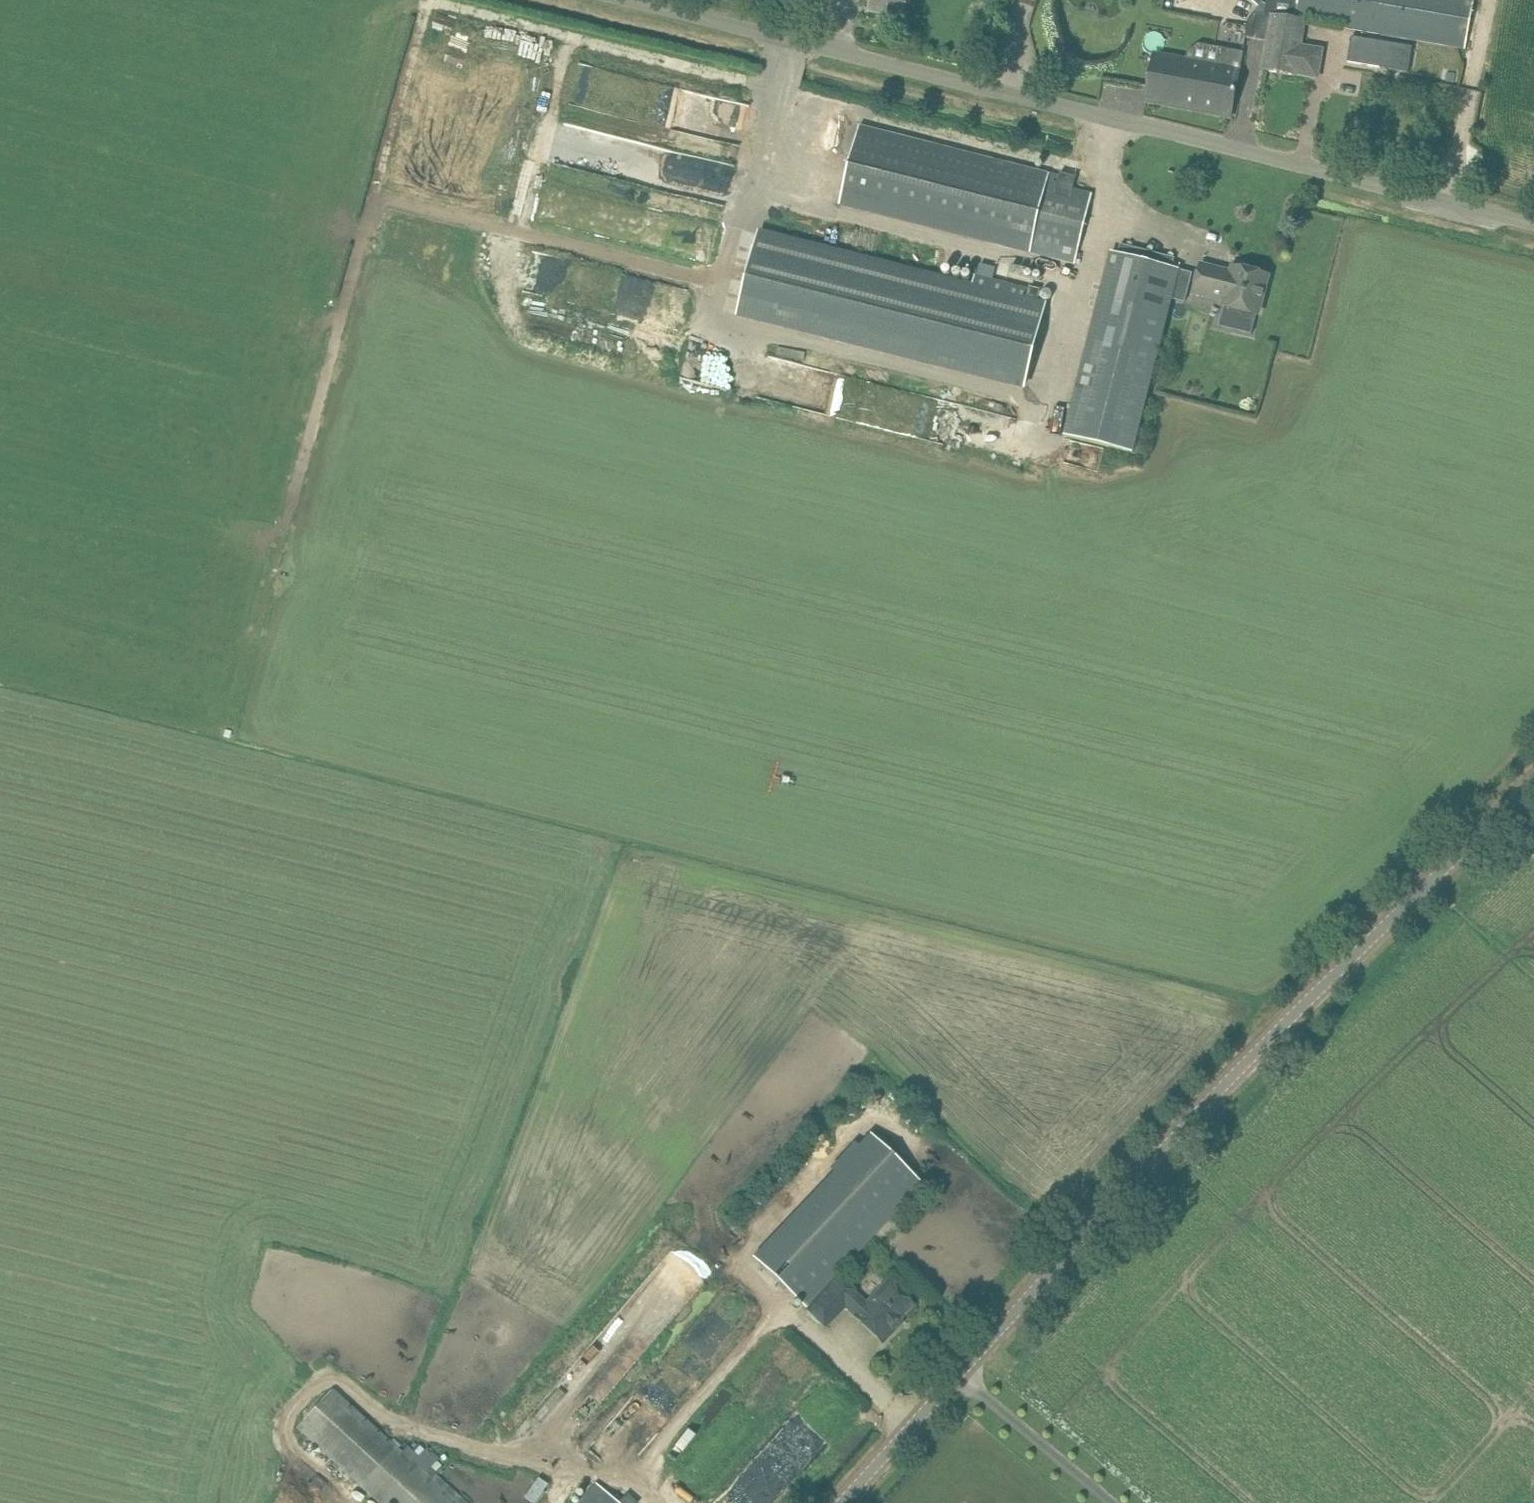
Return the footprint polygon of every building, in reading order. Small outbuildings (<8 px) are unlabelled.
[(870,10),(902,19),(907,0),(873,0),(870,10)] [(1305,21),(1417,40),(1422,41),(1457,46),(1466,48),(1474,0),(1269,0),(1267,3),(1265,15),(1254,13),(1248,20),(1245,37),(1268,41),(1263,70),(1296,75),(1305,21)] [(1413,47),(1352,37),(1348,61),(1408,72),(1413,47)] [(1218,65),(1155,53),(1146,101),(1231,116),(1243,52),(1221,48),(1218,65)] [(959,151),(859,126),(840,204),(1075,263),(1093,194),(1073,189),(1076,176),(1060,172),(1059,176),(970,154),(968,162),(957,159),(959,151)] [(759,233),(739,314),(1024,386),(1044,305),(1027,301),(1030,289),(993,280),(977,276),(975,275),(972,287),(759,233)] [(1179,269),(1112,252),(1065,436),(1132,453),(1179,269)] [(980,264),(977,276),(993,280),(996,268),(989,267),(980,264)] [(1232,272),(1201,264),(1194,293),(1225,301),(1223,306),(1258,315),(1268,276),(1233,267),(1232,272)] [(856,360),(884,366),(886,356),(858,350),(856,360)] [(871,1135),(754,1259),(805,1307),(922,1183),(871,1135)] [(808,1310),(825,1326),(845,1306),(882,1342),(895,1329),(892,1326),(913,1305),(888,1281),(864,1307),(853,1297),(857,1293),(839,1277),(808,1310)] [(297,1428),(380,1502),(457,1502),(333,1389),(297,1428)] [(563,1495),(536,1476),(523,1495),(534,1502),(557,1502),(563,1495)] [(597,1484),(580,1502),(638,1502),(639,1502),(626,1492),(618,1502),(597,1484)]
